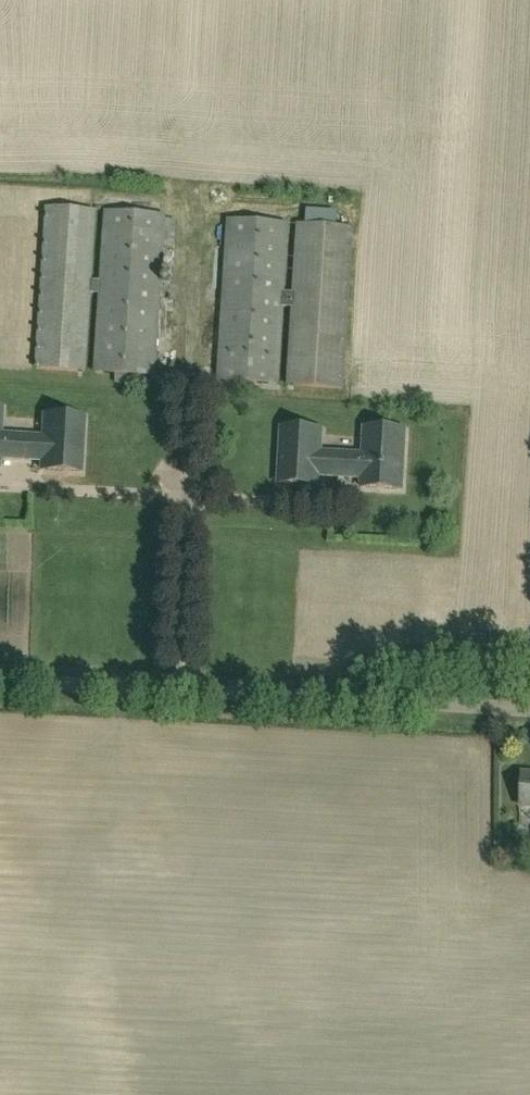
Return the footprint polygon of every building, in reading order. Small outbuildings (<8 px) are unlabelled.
[(154,376),(163,247),(174,247),(176,220),(164,219),(165,214),(106,211),(101,281),(90,281),(95,210),(47,207),(37,369),(84,372),(90,293),(100,293),(95,372),(154,376)] [(293,306),(288,385),(343,389),(353,227),(298,223),(294,294),(283,293),(287,223),(228,219),(219,381),(277,385),(282,305),(293,306)] [(27,460),(42,461),(42,470),(81,472),(84,419),(45,416),(44,437),(0,434),(2,409),(0,408),(0,459),(27,460)] [(319,476),(334,477),(362,479),(362,487),(402,490),(405,431),(365,429),(363,454),(320,452),(321,431),(282,429),(279,483),(318,485),(319,476)] [(523,774),(521,806),(529,807),(529,774),(523,774)]
